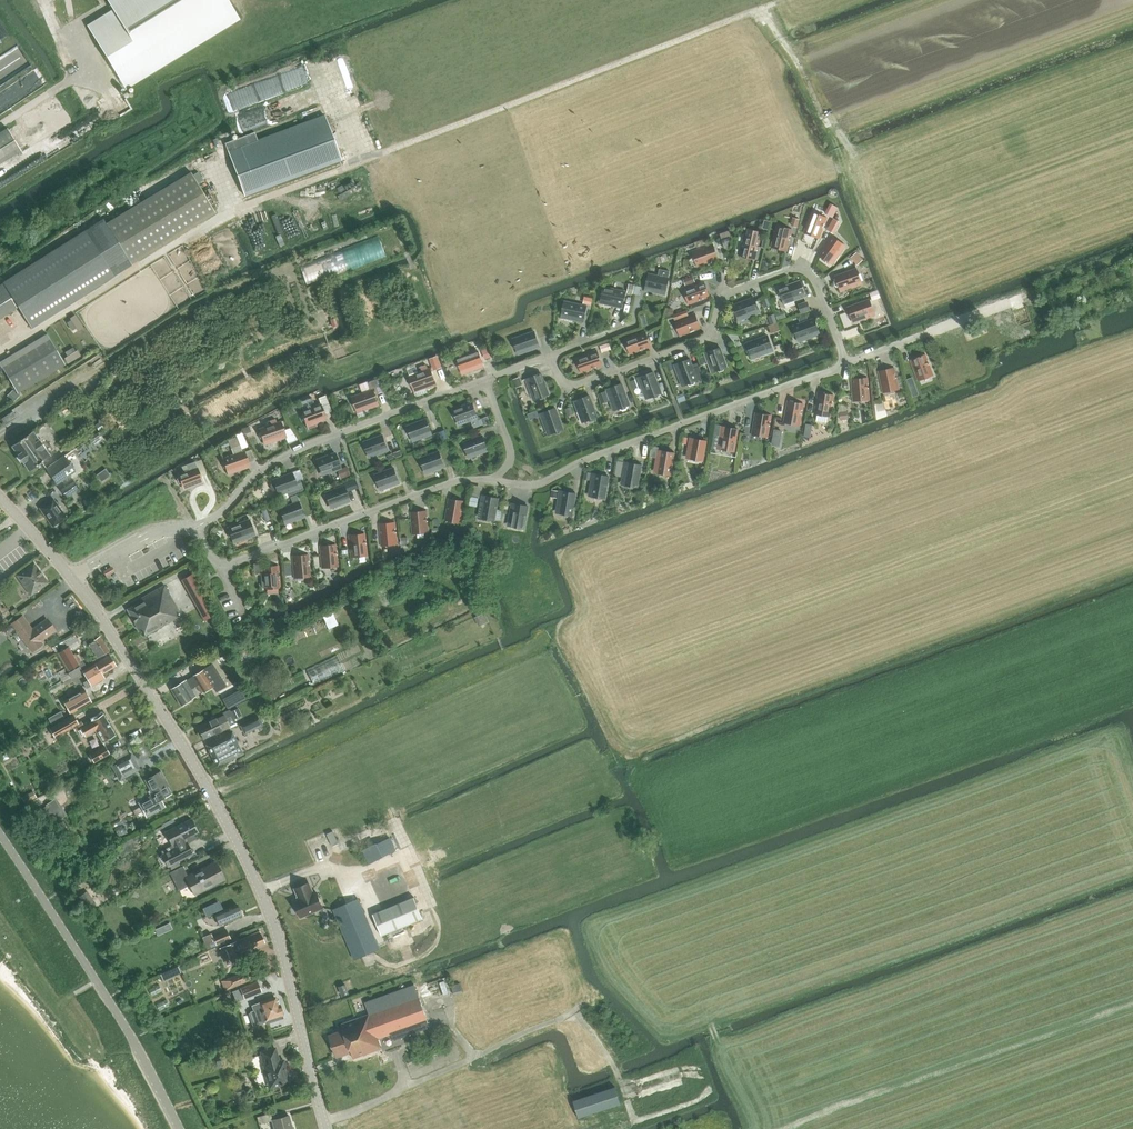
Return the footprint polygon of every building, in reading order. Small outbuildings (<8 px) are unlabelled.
[(86,25),(125,87),(239,17),(228,0),(107,0),(113,9),(86,25)] [(290,72),(223,91),(229,112),(240,109),(295,93),(290,72)] [(83,110),(90,105),(84,95),(76,99),(83,110)] [(255,132),(225,143),(244,195),(341,159),(325,115),(258,140),(255,132)] [(106,223),(131,263),(215,212),(191,172),(106,223)] [(833,217),(838,207),(832,204),(827,214),(833,217)] [(806,228),(819,233),(826,215),(813,210),(806,228)] [(833,233),(837,226),(831,222),(827,229),(833,233)] [(773,243),(786,246),(791,228),(777,224),(773,243)] [(745,234),(740,254),(754,257),(758,237),(757,237),(759,230),(748,227),(746,234),(745,234)] [(47,254),(3,282),(31,328),(75,300),(114,275),(85,230),(47,254)] [(821,257),(825,260),(827,259),(830,260),(836,251),(839,253),(845,244),(832,234),(819,253),(821,255),(821,257)] [(378,236),(299,265),(306,286),(386,256),(378,236)] [(695,250),(699,263),(718,256),(713,243),(695,250)] [(834,279),(836,284),(839,284),(840,287),(850,283),(851,286),(862,282),(856,267),(835,274),(836,277),(834,279)] [(645,281),(647,282),(646,285),(655,287),(654,290),(665,293),(668,276),(649,272),(648,275),(645,276),(645,281)] [(780,290),(778,291),(780,296),(782,296),(783,299),(794,295),(795,298),(805,295),(800,279),(779,287),(780,290)] [(686,287),(691,300),(709,293),(704,280),(686,287)] [(599,294),(601,295),(601,298),(612,301),(611,304),(622,306),(626,290),(603,285),(603,288),(600,289),(599,294)] [(14,309),(0,287),(0,317),(14,309)] [(734,306),(732,308),(734,313),(737,313),(738,316),(748,312),(749,315),(760,311),(754,295),(733,302),(733,303),(734,306)] [(849,308),(847,310),(849,315),(851,315),(852,318),(863,314),(864,317),(875,313),(869,298),(848,305),(849,308)] [(562,305),(561,309),(563,311),(562,314),(561,320),(572,322),(573,320),(583,322),(586,309),(587,306),(565,301),(564,304),(562,305)] [(686,311),(675,315),(677,319),(687,315),(686,311)] [(677,319),(682,332),(700,326),(695,312),(677,319)] [(83,327),(75,315),(70,318),(71,319),(67,322),(72,330),(76,327),(78,330),(83,327)] [(792,329),(794,334),(796,334),(797,337),(808,333),(809,336),(820,332),(814,317),(793,324),(794,327),(792,329)] [(777,320),(768,322),(770,332),(779,330),(777,320)] [(512,342),(514,347),(516,347),(517,350),(528,346),(529,349),(539,346),(534,330),(513,337),(514,340),(512,342)] [(627,337),(632,350),(650,344),(645,331),(627,337)] [(6,369),(19,391),(67,363),(49,332),(1,361),(6,369)] [(746,346),(747,351),(750,351),(751,354),(761,350),(763,353),(773,349),(767,334),(746,341),(747,344),(746,346)] [(717,368),(719,370),(724,369),(724,366),(727,365),(720,346),(704,352),(708,362),(711,361),(714,370),(717,368)] [(68,363),(80,355),(77,350),(75,351),(73,347),(65,352),(68,356),(65,358),(68,363)] [(460,367),(461,370),(472,366),(473,369),(483,365),(478,349),(457,357),(458,360),(456,362),(458,366),(460,367)] [(578,356),(583,369),(601,363),(597,349),(578,356)] [(911,358),(918,376),(931,371),(924,353),(911,358)] [(694,369),(690,357),(674,363),(678,374),(681,373),(685,383),(688,382),(690,384),(694,382),(695,379),(704,376),(700,366),(694,369)] [(879,369),(883,388),(897,385),(893,366),(879,369)] [(410,378),(408,380),(410,384),(413,384),(414,387),(424,384),(425,387),(436,383),(430,367),(409,375),(410,378)] [(661,391),(654,370),(638,376),(642,387),(645,386),(649,396),(652,395),(654,397),(658,395),(659,393),(661,391)] [(549,393),(541,372),(525,378),(529,388),(533,387),(537,398),(539,396),(541,398),(546,396),(546,394),(549,393)] [(852,377),(854,397),(868,395),(866,376),(852,377)] [(913,377),(906,379),(911,392),(917,389),(913,377)] [(620,407),(622,408),(626,407),(627,404),(630,403),(622,382),(606,388),(610,398),(613,397),(617,408),(620,407)] [(351,401),(353,405),(355,405),(357,408),(367,405),(368,408),(379,404),(373,388),(352,396),(353,399),(351,401)] [(816,410),(830,412),(833,393),(819,391),(816,410)] [(585,420),(588,419),(590,420),(594,419),(594,416),(597,415),(589,394),(574,400),(578,410),(581,409),(585,420)] [(785,419),(799,421),(802,402),(788,399),(785,419)] [(453,408),(458,421),(466,418),(467,421),(478,417),(472,401),(453,408)] [(847,418),(848,412),(846,411),(846,402),(839,402),(838,418),(847,418)] [(303,413),(301,415),(302,419),(305,419),(306,422),(314,419),(316,422),(326,418),(320,403),(301,410),(303,413)] [(540,412),(544,423),(547,422),(551,432),(554,431),(556,433),(560,431),(560,429),(563,428),(555,406),(540,412)] [(12,411),(1,418),(5,424),(16,416),(12,411)] [(753,430),(767,433),(770,413),(756,411),(753,430)] [(407,425),(412,437),(420,434),(421,437),(432,433),(426,418),(407,425)] [(262,437),(263,440),(274,437),(275,440),(286,436),(280,420),(259,428),(260,431),(258,433),(260,437),(262,437)] [(804,422),(803,430),(814,430),(814,422),(804,422)] [(725,450),(729,451),(731,449),(734,450),(738,427),(722,425),(720,436),(723,436),(721,447),(724,448),(725,450)] [(44,446),(33,430),(12,445),(28,470),(50,455),(44,447),(44,446)] [(364,441),(368,453),(377,450),(378,453),(388,449),(383,434),(364,441)] [(463,441),(468,453),(476,450),(477,453),(488,450),(482,434),(463,441)] [(690,457),(693,457),(693,460),(698,461),(700,459),(703,459),(706,439),(690,436),(688,447),(691,448),(690,457)] [(657,471),(660,472),(661,474),(666,475),(667,473),(671,473),(674,451),(658,448),(656,460),(659,460),(657,471)] [(226,467),(227,470),(238,466),(239,469),(249,465),(244,450),(223,457),(224,460),(222,462),(223,467),(226,467)] [(420,457),(425,469),(433,466),(434,469),(445,466),(439,450),(420,457)] [(316,458),(321,471),(329,468),(330,471),(341,467),(335,451),(316,458)] [(46,468),(57,483),(75,470),(64,455),(46,468)] [(191,486),(203,482),(195,461),(186,464),(188,469),(178,473),(179,476),(177,478),(179,483),(181,483),(183,486),(190,483),(191,486)] [(626,472),(624,483),(628,484),(628,486),(633,487),(635,485),(638,486),(642,463),(625,461),(623,472),(626,472)] [(375,473),(380,486),(388,483),(389,486),(400,482),(394,466),(375,473)] [(277,489),(278,491),(286,488),(287,491),(298,487),(292,472),(273,478),(274,481),(272,482),(270,484),(272,488),(274,490),(277,489)] [(592,496),(595,497),(596,499),(600,500),(602,498),(605,498),(608,476),(592,473),(590,485),(593,485),(592,496)] [(231,499),(242,481),(236,478),(225,496),(231,499)] [(60,489),(65,497),(80,487),(74,479),(60,489)] [(325,491),(329,504),(338,501),(339,504),(349,500),(344,484),(325,491)] [(560,502),(559,513),(562,514),(562,516),(567,517),(569,515),(572,515),(576,493),(559,490),(557,501),(560,502)] [(481,517),(484,517),(485,520),(490,521),(491,519),(494,519),(498,497),(482,494),(480,505),(483,506),(481,517)] [(39,507),(52,526),(66,517),(53,497),(39,507)] [(446,517),(460,519),(463,500),(450,497),(446,517)] [(279,507),(284,520),(292,517),(293,520),(304,516),(298,500),(279,507)] [(513,514),(511,526),(514,526),(515,528),(520,529),(521,527),(524,528),(528,506),(512,503),(510,514),(513,514)] [(412,511),(413,530),(427,529),(426,510),(412,511)] [(229,529),(227,531),(229,536),(231,536),(232,539),(243,535),(244,538),(255,534),(249,518),(228,526),(229,529)] [(380,522),(382,542),(396,540),(394,521),(380,522)] [(350,534),(352,553),(366,552),(363,532),(350,534)] [(321,545),(323,564),(336,563),(335,543),(321,545)] [(293,555),(295,574),(309,573),(307,553),(293,555)] [(414,564),(416,568),(417,567),(421,578),(435,572),(433,566),(437,561),(435,556),(414,564)] [(15,574),(31,594),(48,581),(33,561),(15,574)] [(279,584),(277,564),(263,566),(264,572),(261,572),(263,585),(279,584)] [(182,578),(204,620),(215,614),(192,572),(182,578)] [(141,600),(126,608),(138,629),(141,627),(145,635),(148,633),(160,627),(181,614),(164,584),(140,597),(141,600)] [(11,623),(32,651),(43,642),(41,640),(56,629),(48,617),(33,628),(23,615),(11,623)] [(83,641),(86,646),(89,643),(97,656),(108,649),(99,636),(95,638),(92,634),(83,641)] [(68,646),(58,653),(69,672),(80,666),(82,670),(87,667),(83,660),(78,663),(68,646)] [(87,667),(82,670),(85,675),(88,680),(84,682),(87,687),(104,677),(101,673),(115,665),(109,654),(87,667)] [(203,669),(171,688),(181,705),(196,696),(191,689),(197,685),(202,693),(213,686),(216,691),(226,685),(212,663),(203,669)] [(85,689),(63,701),(70,713),(91,701),(85,689)] [(240,689),(222,699),(227,709),(229,708),(246,699),(240,689)] [(230,710),(231,711),(233,717),(240,713),(237,707),(230,710)] [(236,722),(233,717),(231,711),(230,710),(229,708),(227,709),(221,711),(223,714),(197,726),(203,738),(236,722)] [(74,730),(80,727),(85,736),(96,730),(102,742),(115,735),(103,713),(90,720),(91,721),(84,725),(81,720),(78,722),(78,723),(73,727),(74,730)] [(54,738),(73,727),(78,723),(78,722),(73,714),(48,729),(54,738)] [(259,715),(240,724),(244,733),(264,723),(259,715)] [(231,732),(205,744),(216,766),(234,757),(241,754),(231,732)] [(72,758),(76,754),(66,743),(62,747),(72,758)] [(89,755),(93,763),(109,753),(104,746),(89,755)] [(139,768),(131,753),(111,763),(120,779),(139,768)] [(139,802),(141,805),(133,810),(137,816),(145,812),(147,816),(164,806),(161,800),(171,794),(166,786),(158,772),(145,779),(153,794),(139,802)] [(33,790),(22,797),(25,803),(36,797),(37,797),(33,790)] [(9,803),(13,809),(20,804),(17,799),(9,803)] [(165,831),(171,844),(159,851),(167,866),(193,852),(188,841),(195,837),(194,834),(198,832),(191,818),(165,831)] [(396,821),(387,824),(392,835),(379,841),(384,853),(406,844),(396,821)] [(365,848),(371,861),(384,855),(378,842),(365,848)] [(169,873),(177,888),(190,882),(196,894),(223,880),(214,862),(187,876),(182,866),(169,873)] [(370,874),(384,908),(372,913),(375,921),(381,934),(422,917),(413,896),(400,862),(370,874)] [(294,902),(301,917),(323,908),(317,892),(314,894),(309,883),(295,889),(300,899),(294,902)] [(87,891),(77,898),(85,909),(95,902),(87,891)] [(359,899),(334,910),(345,936),(355,960),(380,950),(359,899)] [(215,914),(220,924),(226,921),(227,924),(233,921),(232,919),(242,915),(237,904),(215,914)] [(161,926),(155,928),(158,935),(164,932),(161,926)] [(212,936),(217,945),(231,938),(226,929),(212,936)] [(240,953),(264,943),(259,931),(224,946),(231,963),(242,959),(240,953)] [(202,936),(207,948),(216,944),(211,932),(202,936)] [(250,968),(221,980),(225,990),(254,977),(250,968)] [(166,971),(160,973),(163,980),(169,977),(166,971)] [(258,981),(241,988),(245,998),(262,992),(258,981)] [(458,982),(450,984),(453,993),(460,991),(458,982)] [(349,993),(346,985),(340,987),(343,996),(349,993)] [(343,1030),(329,1035),(337,1057),(351,1051),(353,1058),(381,1048),(378,1038),(391,1034),(393,1040),(430,1027),(427,1021),(428,1020),(419,996),(418,996),(415,986),(365,1003),(369,1014),(341,1024),(343,1030)] [(250,1010),(254,1025),(265,1021),(266,1022),(282,1017),(281,1014),(283,1014),(279,1001),(277,1001),(276,997),(251,1004),(253,1009),(250,1010)] [(232,1049),(235,1063),(251,1058),(248,1045),(232,1049)] [(261,1051),(264,1065),(270,1086),(289,1081),(283,1059),(278,1060),(275,1047),(261,1051)] [(621,1104),(615,1086),(572,1100),(578,1118),(621,1104)] [(639,1087),(640,1095),(648,1094),(648,1087),(639,1087)] [(274,1128),(293,1128),(288,1113),(272,1118),(270,1111),(256,1115),(259,1125),(271,1121),(274,1128)]
